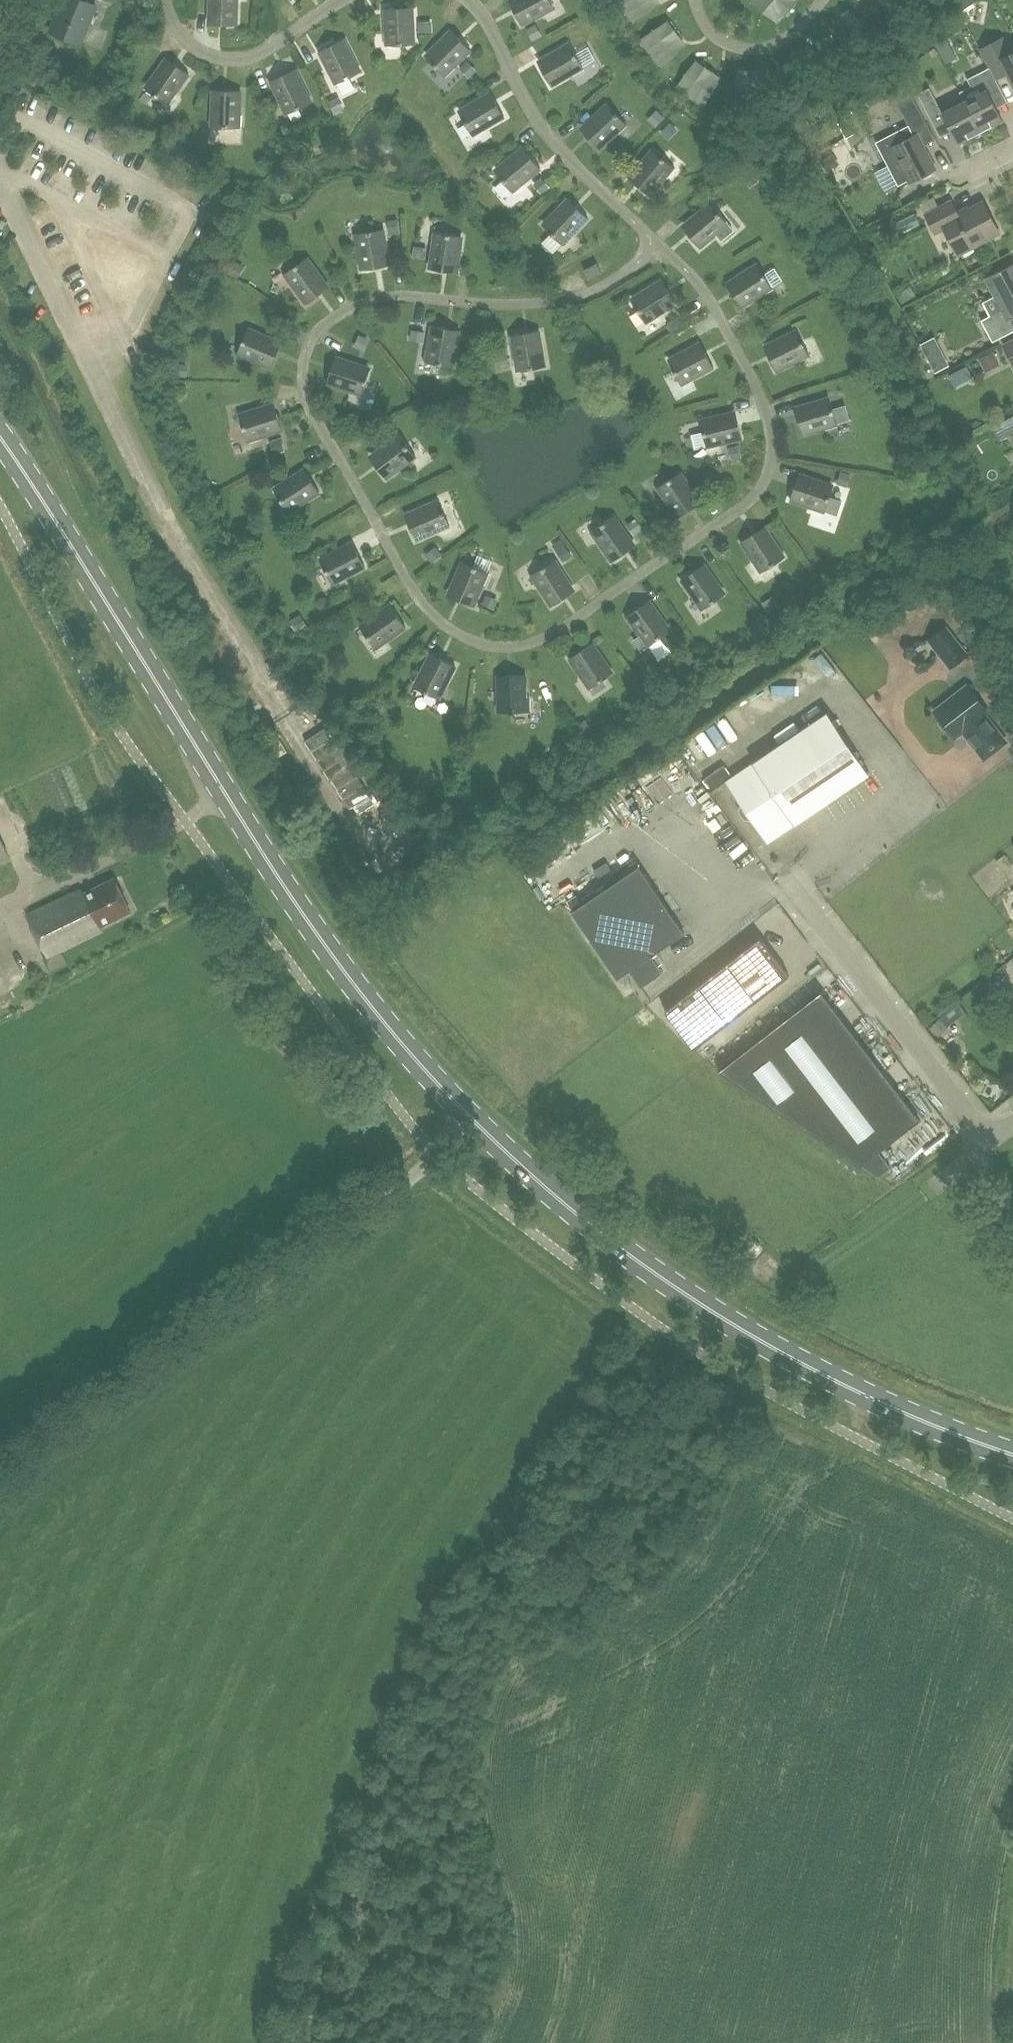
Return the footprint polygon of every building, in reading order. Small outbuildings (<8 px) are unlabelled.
[(95,5),(83,0),(63,0),(50,31),(80,43),(95,5)] [(209,20),(222,20),(222,24),(236,25),(237,0),(210,0),(209,20)] [(515,13),(522,25),(554,8),(550,0),(513,0),(519,11),(515,13)] [(398,8),(385,9),(387,46),(402,45),(402,43),(414,42),(412,11),(399,12),(398,8)] [(444,76),(471,50),(461,40),(458,43),(449,33),(426,55),(435,64),(433,65),(444,76)] [(1012,54),(1004,38),(981,49),(990,67),(993,73),(1004,67),(1012,84),(1012,53),(1012,54)] [(331,45),(319,51),(336,84),(350,77),(349,76),(359,70),(345,42),(333,49),(331,45)] [(568,45),(541,60),(548,72),(544,74),(551,86),(583,67),(576,54),(574,55),(568,45)] [(175,69),(164,61),(146,86),(155,93),(154,94),(166,103),(188,74),(177,66),(175,69)] [(1003,92),(993,73),(990,67),(967,79),(971,86),(959,92),(964,102),(980,132),(1002,120),(991,99),(1003,92)] [(282,75),(270,81),(286,114),(300,108),(299,106),(310,101),(296,73),(284,79),(282,75)] [(980,132),(964,102),(943,113),(930,88),(918,94),(935,127),(946,121),(958,144),(980,132)] [(226,94),(213,94),(211,125),(223,125),(223,127),(238,128),(240,91),(226,90),(226,94)] [(910,183),(935,170),(923,146),(935,140),(911,94),(896,102),(914,137),(910,140),(905,131),(879,144),(899,184),(908,179),(910,183)] [(487,95),(460,111),(466,121),(464,122),(472,135),(504,116),(497,105),(494,107),(487,95)] [(606,106),(583,127),(592,137),(589,139),(599,149),(626,124),(616,113),(614,114),(606,106)] [(512,192),(540,168),(532,158),(528,160),(520,150),(496,170),(503,179),(502,180),(512,192)] [(651,152),(632,176),(642,184),(639,187),(650,196),(673,167),(662,158),(660,159),(651,152)] [(1000,234),(984,202),(959,215),(952,201),(927,214),(937,233),(946,228),(960,255),(1000,234)] [(588,218),(578,208),(575,211),(565,202),(543,224),(552,233),(551,234),(562,245),(588,218)] [(709,205),(685,225),(694,235),(691,238),(699,248),(728,224),(718,213),(717,214),(709,205)] [(355,234),(361,270),(375,268),(374,264),(387,262),(383,231),(371,233),(371,231),(355,234)] [(435,232),(429,269),(443,271),(443,267),(457,269),(461,238),(449,237),(450,235),(435,232)] [(325,284),(307,259),(298,266),(296,265),(284,274),(306,304),(317,296),(314,292),(325,284)] [(601,273),(596,264),(584,271),(588,280),(601,273)] [(756,266),(730,283),(737,294),(734,296),(741,308),(772,288),(764,275),(762,276),(756,266)] [(1011,319),(1012,318),(1012,268),(989,280),(1005,309),(992,316),(997,325),(987,330),(994,343),(1012,333),(1012,323),(1011,319)] [(659,283),(632,299),(638,309),(637,310),(645,323),(676,304),(669,292),(666,294),(659,283)] [(651,321),(657,332),(670,325),(664,313),(651,321)] [(425,362),(440,365),(441,363),(452,365),(458,335),(444,332),(445,328),(432,326),(425,362)] [(277,341),(249,329),(244,340),(242,340),(236,354),(271,368),(276,356),(272,354),(277,341)] [(796,332),(768,346),(774,358),(770,360),(776,372),(809,356),(803,342),(801,343),(796,332)] [(524,333),(511,335),(518,372),(533,369),(532,367),(544,365),(539,335),(525,337),(524,333)] [(697,346),(669,360),(675,371),(673,372),(681,385),(713,368),(707,356),(703,358),(697,346)] [(330,370),(326,383),(361,395),(366,380),(364,380),(368,368),(338,359),(334,371),(330,370)] [(960,383),(965,393),(984,384),(979,373),(960,383)] [(802,421),(798,422),(802,435),(837,425),(833,410),(831,411),(828,399),(798,408),(802,421)] [(270,405),(240,414),(243,426),(242,426),(246,441),(282,430),(278,417),(274,418),(270,405)] [(735,427),(732,414),(702,421),(704,433),(702,433),(706,448),(742,440),(739,426),(735,427)] [(397,436),(372,455),(380,466),(377,468),(385,479),(415,457),(405,445),(404,446),(397,436)] [(300,472),(274,489),(281,499),(279,500),(287,513),(318,492),(311,481),(308,483),(300,472)] [(657,488),(677,519),(689,511),(687,508),(698,500),(681,474),(671,481),(670,479),(657,488)] [(794,488),(789,501),(825,513),(830,498),(828,498),(832,487),(802,477),(798,489),(794,488)] [(436,502),(408,514),(413,527),(409,528),(415,541),(449,526),(443,512),(441,513),(436,502)] [(603,523),(591,532),(612,562),(623,555),(621,551),(632,543),(614,518),(604,525),(603,523)] [(752,535),(741,543),(761,574),(774,565),(773,564),(783,557),(766,531),(754,539),(752,535)] [(354,557),(348,545),(320,559),(326,570),(324,571),(331,584),(364,567),(358,555),(354,557)] [(544,567),(531,576),(551,607),(562,600),(560,596),(571,589),(555,563),(545,569),(544,567)] [(461,564),(449,593),(461,598),(460,602),(472,607),(487,573),(473,567),(472,569),(461,564)] [(694,576),(692,573),(681,580),(702,611),(715,602),(714,601),(723,594),(705,568),(694,576)] [(637,609),(626,617),(647,647),(660,638),(659,637),(668,630),(650,605),(639,612),(637,609)] [(366,636),(374,649),(405,628),(397,616),(394,619),(386,608),(360,626),(367,635),(366,636)] [(945,626),(927,640),(950,668),(967,654),(945,626)] [(582,655),(580,651),(568,659),(590,690),(602,681),(601,679),(611,673),(593,647),(582,655)] [(812,677),(833,664),(824,649),(803,663),(812,677)] [(428,658),(414,685),(425,691),(424,692),(437,699),(454,666),(442,660),(440,664),(428,658)] [(524,675),(511,676),(511,680),(497,680),(498,711),(510,711),(510,713),(525,713),(524,675)] [(967,685),(934,711),(940,718),(938,723),(943,731),(949,730),(955,738),(962,732),(976,749),(998,731),(985,714),(988,712),(967,685)] [(828,712),(725,782),(742,806),(741,806),(740,811),(745,818),(750,819),(767,843),(869,773),(828,712)] [(718,741),(699,750),(709,771),(728,762),(718,741)] [(639,866),(572,911),(617,979),(630,970),(641,987),(663,972),(652,955),(685,933),(639,866)] [(98,927),(129,912),(113,879),(82,894),(80,890),(27,915),(46,956),(42,958),(49,973),(67,964),(60,950),(100,931),(98,927)] [(789,976),(760,938),(664,1012),(693,1050),(789,976)] [(849,989),(839,995),(845,1007),(856,1001),(849,989)] [(921,1119),(821,991),(719,1070),(879,1177),(891,1167),(879,1151),(921,1119)]
